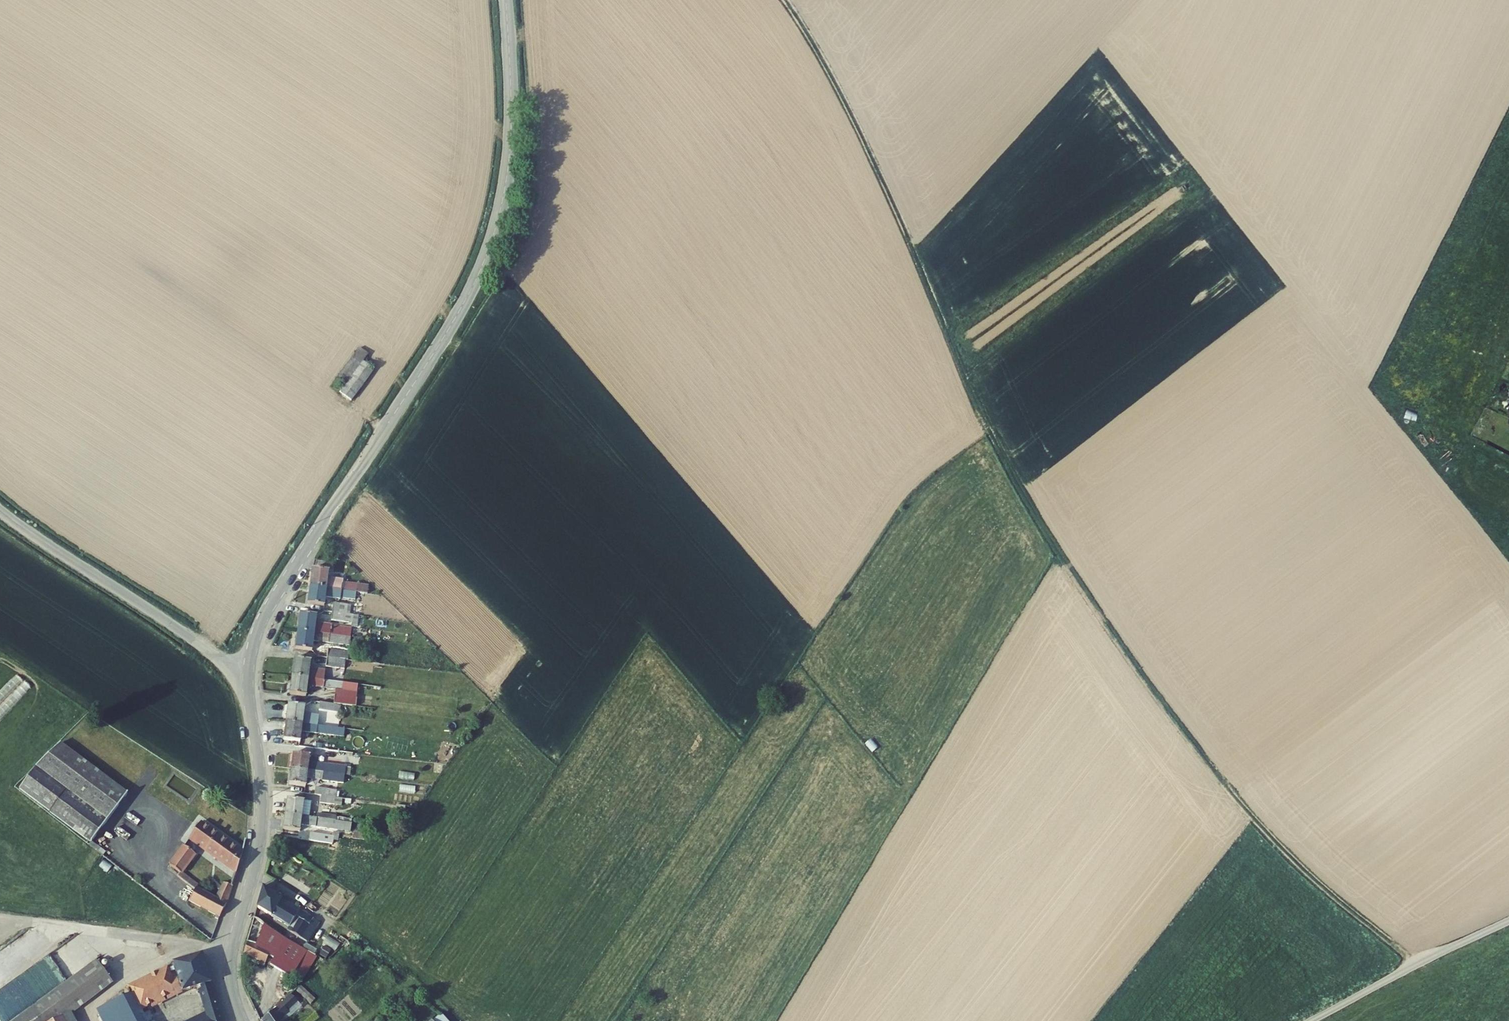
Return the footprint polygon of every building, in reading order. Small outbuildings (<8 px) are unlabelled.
[(368,354),(361,349),(340,379),(343,381),(337,388),(354,400),(375,370),(364,361),(368,354)] [(333,565),(346,567),(347,557),(334,556),(333,565)] [(312,563),(310,579),(361,587),(366,589),(367,581),(342,577),(342,575),(326,573),(327,564),(312,563)] [(354,591),(360,591),(361,587),(310,579),(307,598),(323,600),(324,590),(339,592),(339,595),(354,596),(354,591)] [(335,598),(333,607),(350,610),(352,601),(335,598)] [(332,616),(357,620),(359,611),(350,610),(333,607),(332,616)] [(301,609),(299,625),(351,633),(352,626),(331,623),(331,622),(316,619),(318,611),(301,609)] [(314,635),(350,640),(351,633),(299,625),(296,643),(313,646),(314,635)] [(329,646),(328,652),(348,655),(350,655),(351,649),(329,646)] [(327,661),(346,664),(348,655),(328,652),(327,661)] [(296,653),(294,671),(345,679),(346,671),(311,663),(312,656),(296,653)] [(311,680),(344,686),(345,679),(294,671),(291,688),(309,691),(311,680)] [(337,694),(336,702),(342,703),(358,705),(359,697),(337,694)] [(321,707),(341,710),(342,703),(336,702),(322,700),(321,707)] [(291,701),(289,718),(348,726),(349,720),(307,713),(308,703),(291,701)] [(305,727),(347,732),(348,726),(289,718),(287,735),(304,737),(305,727)] [(319,746),(333,747),(334,740),(320,739),(319,746)] [(62,746),(43,768),(113,822),(125,806),(74,768),(80,760),(62,746)] [(312,768),(327,771),(349,774),(350,766),(313,760),(314,751),(297,748),(295,766),(312,768)] [(327,771),(312,768),(295,766),(293,783),(309,785),(311,776),(348,782),(349,774),(327,771)] [(41,767),(25,788),(97,842),(113,822),(43,768),(41,767)] [(318,786),(317,793),(324,794),(337,796),(338,789),(318,786)] [(290,794),(288,812),(304,815),(307,797),(290,794)] [(346,797),(337,796),(324,794),(323,801),(345,804),(346,797)] [(314,798),(307,797),(304,815),(312,816),(314,798)] [(320,809),(318,817),(337,820),(339,812),(320,809)] [(303,824),(336,829),(337,820),(318,817),(312,816),(304,815),(288,812),(285,829),(302,831),(303,824)] [(360,824),(337,820),(336,829),(359,832),(360,824)] [(209,821),(195,838),(233,868),(228,890),(222,899),(212,891),(214,888),(193,871),(205,855),(191,845),(176,863),(189,873),(186,876),(203,889),(195,900),(221,919),(218,922),(224,927),(227,922),(224,919),(235,904),(248,853),(209,821)] [(311,840),(335,844),(336,837),(312,832),(311,840)] [(257,907),(293,929),(287,937),(298,944),(299,942),(308,928),(314,919),(262,885),(257,907)] [(265,931),(267,924),(255,917),(247,953),(269,966),(275,955),(280,959),(287,962),(298,944),(287,937),(284,943),(265,931)] [(265,931),(284,943),(287,937),(267,924),(265,931)] [(50,957),(33,929),(0,949),(0,987),(50,957)] [(315,951),(299,942),(298,944),(287,962),(280,972),(296,982),(315,951)] [(128,986),(132,994),(99,1010),(105,1020),(147,1020),(141,1009),(151,1004),(182,988),(183,991),(201,984),(207,1002),(204,1004),(206,1008),(208,1014),(206,1014),(208,1018),(202,1020),(223,1020),(202,953),(174,963),(175,964),(128,986)] [(280,972),(287,962),(280,959),(274,969),(280,972)] [(57,1010),(69,1004),(74,1001),(95,992),(112,980),(98,961),(15,1020),(35,1020),(57,1010)] [(316,997),(303,983),(298,988),(311,1002),(316,997)] [(57,1010),(61,1017),(95,992),(74,1001),(69,1004),(57,1010)] [(272,1011),(262,1020),(287,1020),(285,1018),(281,1012),(286,1007),(289,1010),(300,1000),(293,992),(272,1011)] [(301,1001),(300,1000),(289,1010),(286,1007),(281,1012),(285,1018),(301,1001)] [(141,1009),(147,1020),(159,1020),(151,1004),(141,1009)] [(267,1005),(258,1013),(262,1020),(272,1011),(267,1005)] [(208,1018),(206,1014),(208,1014),(206,1008),(179,1020),(202,1020),(208,1018)] [(61,1018),(56,1020),(61,1017),(57,1010),(35,1020),(63,1020),(61,1018)] [(61,1018),(63,1020),(75,1020),(71,1013),(61,1018)]
